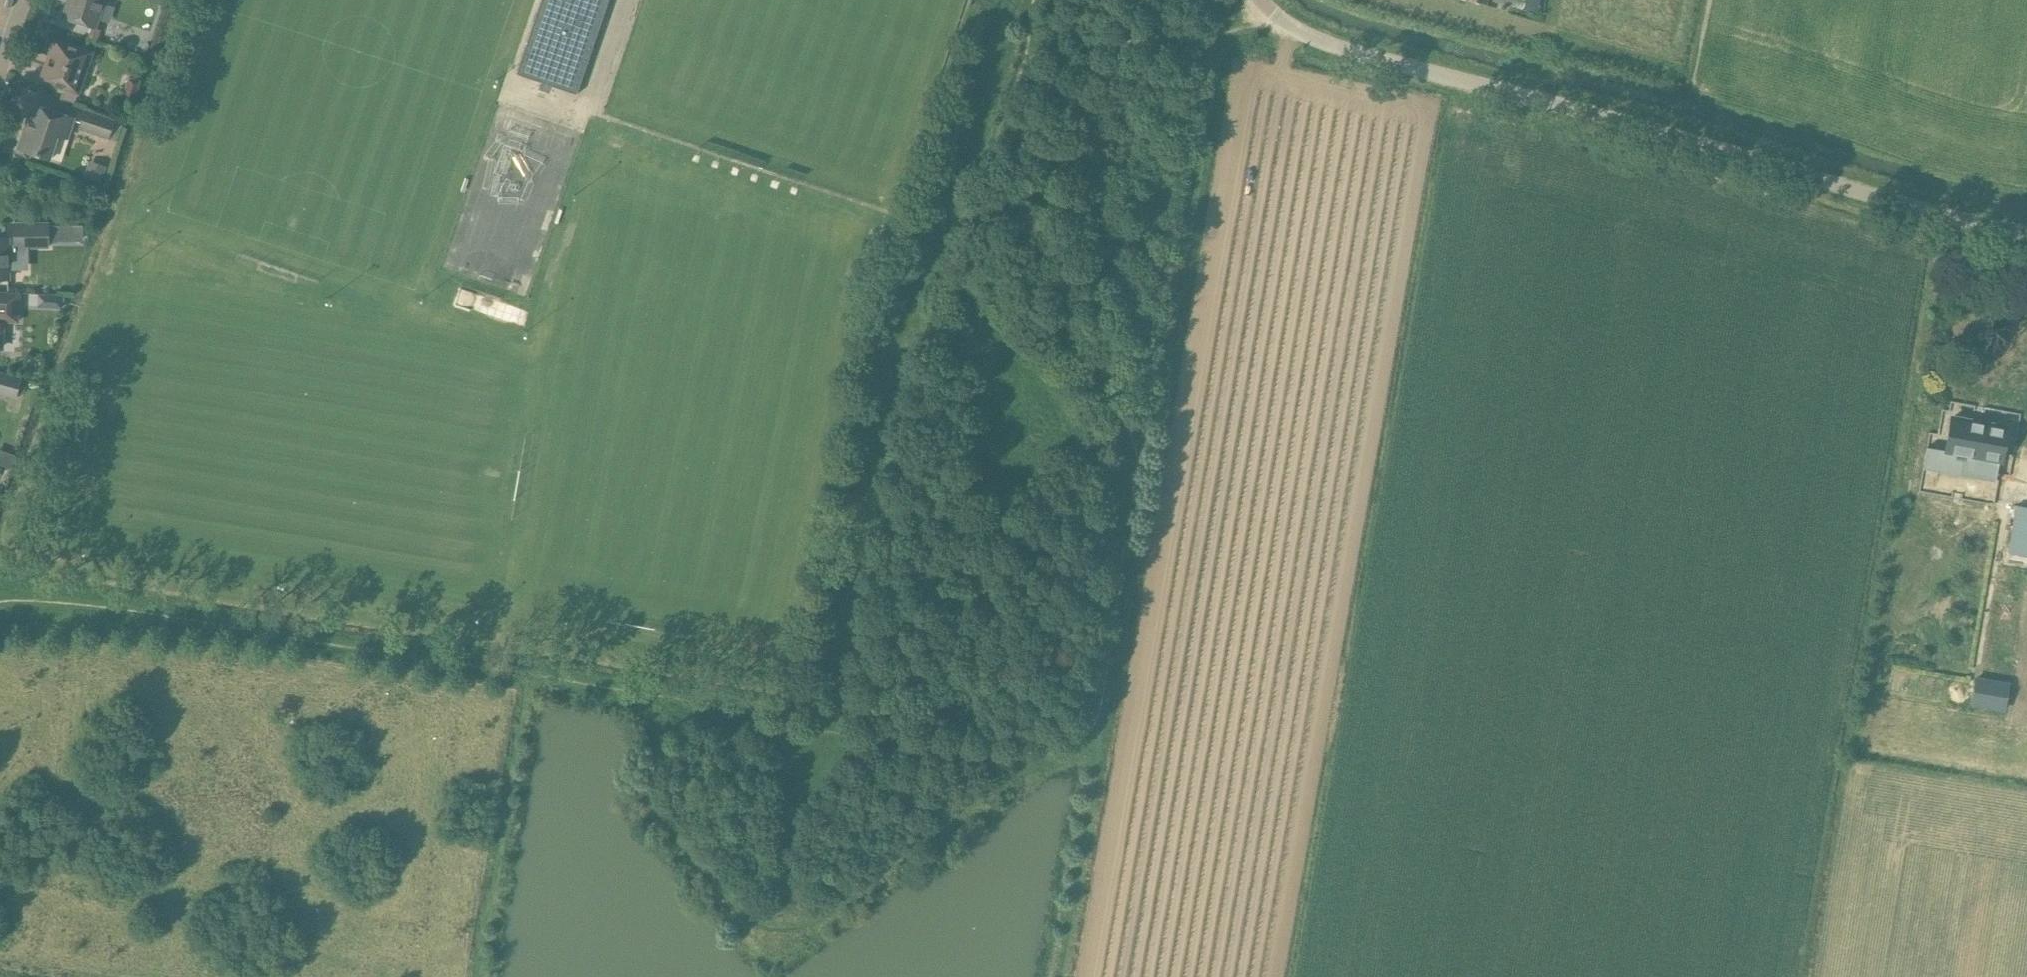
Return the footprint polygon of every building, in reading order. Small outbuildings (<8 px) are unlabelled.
[(71,2),(68,1),(62,17),(96,28),(105,0),(72,0),(71,2)] [(516,74),(525,77),(577,94),(609,0),(541,0),(520,64),(516,74)] [(73,46),(54,40),(40,81),(59,87),(78,94),(92,52),(73,46)] [(141,81),(129,77),(123,96),(135,100),(141,81)] [(36,105),(33,104),(18,148),(37,154),(50,159),(58,135),(68,138),(75,118),(55,111),(36,105)] [(124,122),(86,109),(79,129),(117,142),(124,122)] [(84,176),(102,182),(107,166),(89,160),(84,176)] [(48,224),(15,224),(15,238),(0,238),(0,279),(9,279),(9,270),(29,269),(28,247),(49,247),(48,224)] [(51,224),(51,241),(65,241),(65,224),(51,224)] [(1,321),(18,322),(19,294),(0,293),(0,335),(1,321)] [(0,373),(0,394),(16,398),(21,379),(0,373)] [(1948,451),(1944,472),(1946,473),(1947,471),(1945,471),(1946,469),(1950,470),(1970,474),(1970,475),(1968,475),(1968,477),(1981,479),(1985,458),(2001,461),(2006,435),(2007,428),(1983,423),(1982,423),(1982,424),(1981,423),(1973,422),(1973,421),(1972,421),(1971,421),(1951,418),(1951,421),(1945,451),(1948,451)] [(2026,555),(2026,506),(2019,504),(2010,552),(2026,555)] [(1976,678),(1971,703),(2005,709),(2005,703),(2009,684),(1976,678)]
